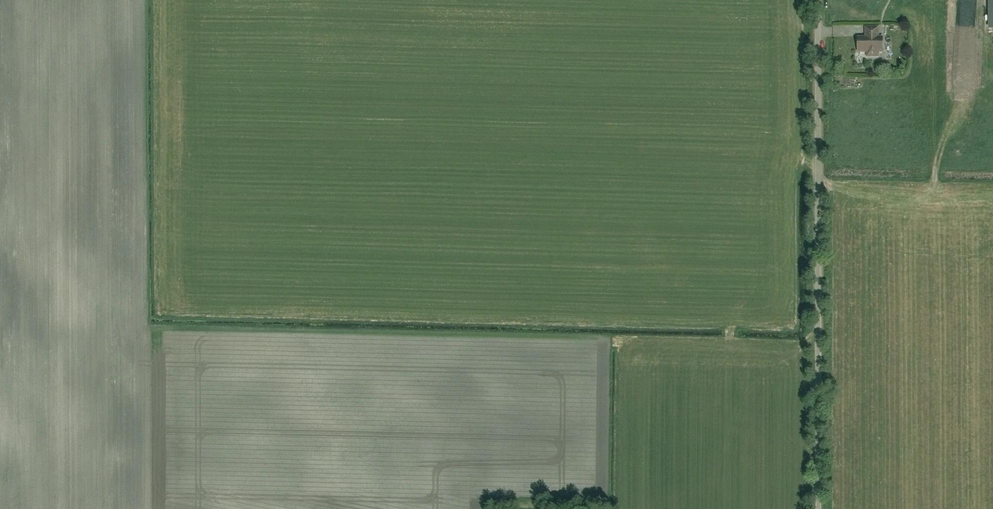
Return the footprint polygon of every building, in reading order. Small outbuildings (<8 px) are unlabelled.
[(858,38),(858,53),(867,53),(867,57),(878,57),(878,52),(882,52),(882,38),(878,38),(878,28),(866,28),(866,38),(858,38)]
